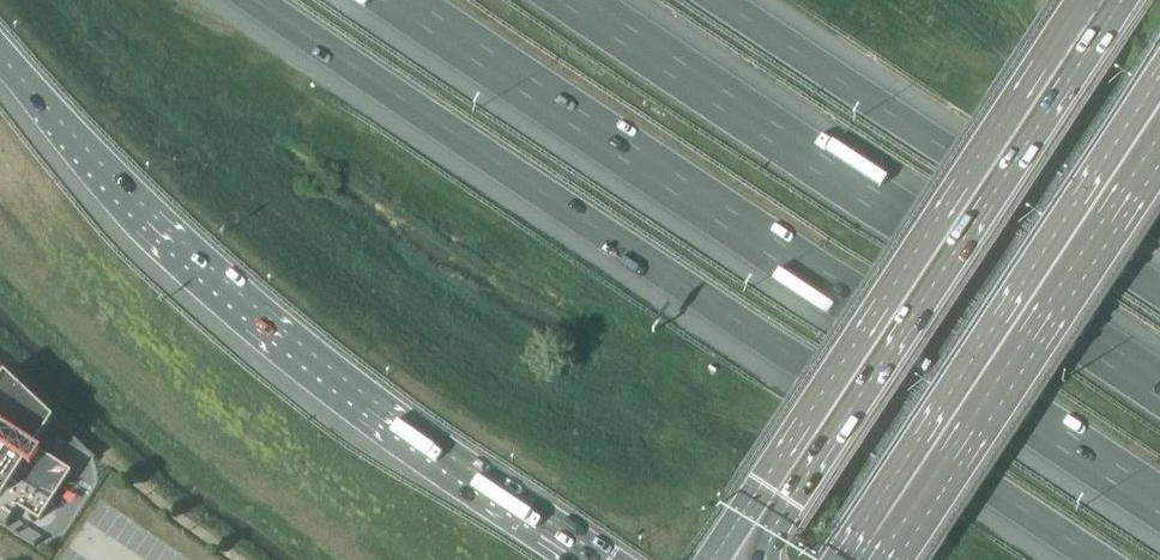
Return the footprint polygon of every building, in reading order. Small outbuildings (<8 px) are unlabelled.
[(2,498),(18,509),(38,522),(46,511),(51,503),(71,472),(62,466),(64,463),(65,462),(54,454),(53,456),(51,459),(41,453),(36,449),(34,448),(51,422),(52,420),(3,374),(2,376),(0,379),(0,497),(2,498)]
